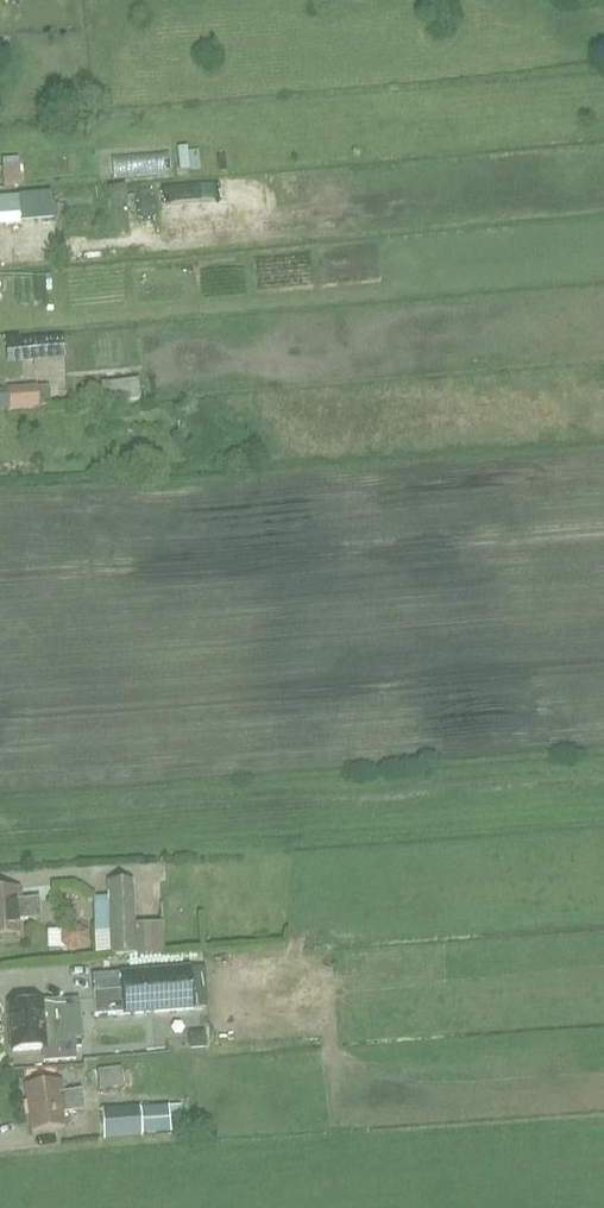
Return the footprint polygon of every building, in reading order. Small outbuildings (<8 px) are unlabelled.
[(174,176),(173,158),(123,160),(124,178),(174,176)] [(21,184),(19,164),(2,166),(4,185),(21,184)] [(45,223),(44,194),(0,195),(0,224),(45,223)] [(138,379),(99,383),(101,402),(139,398),(138,379)] [(6,391),(0,391),(0,412),(8,412),(8,411),(38,408),(51,407),(49,386),(35,387),(6,389),(6,391)] [(127,421),(149,419),(148,406),(126,409),(127,421)] [(164,953),(163,925),(135,926),(133,881),(106,882),(109,956),(164,953)] [(41,920),(40,902),(28,903),(28,900),(21,901),(19,888),(0,890),(0,937),(20,935),(18,922),(41,920)] [(63,931),(65,951),(88,948),(86,928),(63,931)] [(191,970),(165,972),(91,977),(95,1017),(168,1012),(194,1010),(191,970)] [(43,1061),(75,1059),(74,1040),(61,1041),(59,1001),(9,1005),(12,1051),(43,1049),(43,1061)] [(165,1023),(167,1050),(213,1047),(211,1020),(165,1023)] [(99,1090),(122,1088),(121,1068),(97,1070),(99,1090)] [(63,1094),(61,1081),(25,1087),(32,1133),(64,1128),(62,1114),(59,1095),(63,1094)] [(59,1095),(62,1114),(84,1111),(81,1091),(63,1094),(59,1095)] [(168,1109),(140,1110),(140,1107),(101,1110),(103,1142),(141,1139),(141,1134),(169,1133),(168,1109)]
